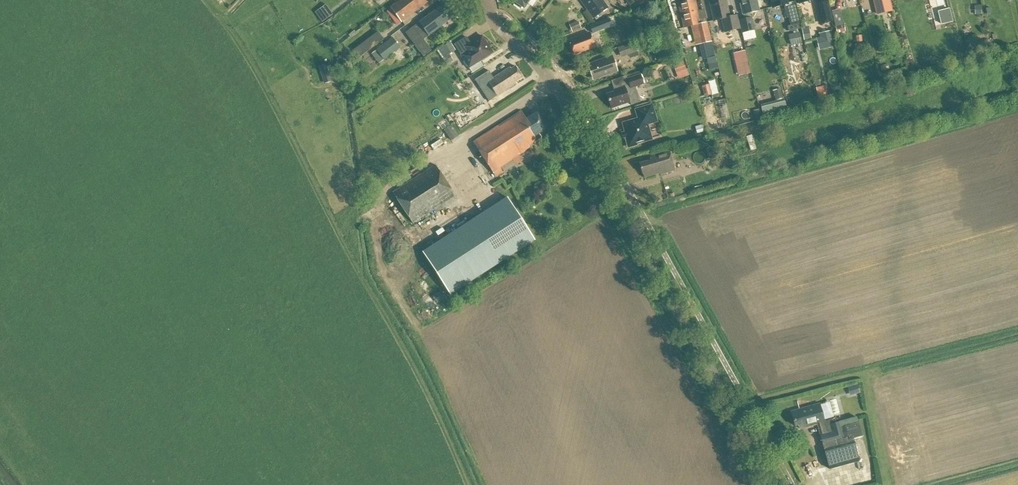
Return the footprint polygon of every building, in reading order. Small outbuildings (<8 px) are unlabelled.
[(392,9),(402,22),(431,0),(404,0),(392,9)] [(512,1),(515,3),(513,5),(520,9),(522,8),(524,9),(528,4),(530,0),(513,0),(512,1)] [(583,3),(582,3),(594,18),(607,9),(601,0),(581,0),(583,3)] [(709,4),(713,21),(713,22),(714,22),(721,21),(724,34),(740,30),(737,16),(730,18),(726,0),(711,0),(712,3),(709,4)] [(759,11),(756,0),(740,0),(743,15),(744,15),(745,20),(739,21),(742,34),(754,31),(751,18),(750,19),(749,14),(759,11)] [(772,8),(784,5),(787,17),(788,17),(789,23),(799,21),(795,3),(788,5),(787,0),(770,0),(772,8)] [(876,16),(892,12),(889,0),(873,0),(876,16)] [(692,2),(679,5),(684,29),(696,26),(703,61),(715,58),(711,43),(720,41),(716,28),(715,28),(714,22),(713,22),(713,21),(707,23),(704,10),(697,11),(695,3),(692,4),(692,2)] [(821,25),(833,22),(828,2),(816,5),(821,25)] [(322,22),(333,14),(325,3),(314,11),(322,22)] [(416,26),(406,33),(424,57),(432,51),(424,40),(453,18),(444,5),(437,10),(416,26)] [(840,10),(832,12),(837,34),(846,32),(840,10)] [(949,10),(938,12),(941,25),(952,22),(949,10)] [(382,40),(377,32),(352,51),(358,58),(382,40)] [(787,35),(790,47),(802,44),(799,32),(787,35)] [(819,35),(820,38),(816,39),(819,51),(834,47),(830,32),(819,35)] [(589,33),(568,41),(573,55),(594,47),(589,33)] [(482,35),(470,43),(466,37),(455,45),(461,55),(460,56),(469,70),(469,69),(472,74),(481,68),(478,63),(494,53),(482,35)] [(370,54),(377,64),(383,60),(400,48),(391,37),(375,50),(370,54)] [(451,60),(448,56),(456,51),(451,43),(438,51),(443,59),(444,59),(447,63),(451,60)] [(638,54),(634,44),(618,50),(622,60),(638,54)] [(751,74),(745,51),(733,54),(739,77),(751,74)] [(611,59),(588,66),(593,79),(616,71),(611,59)] [(683,63),(673,67),(676,74),(686,71),(683,63)] [(330,81),(326,66),(320,68),(325,83),(330,81)] [(479,79),(476,81),(489,101),(497,95),(515,84),(514,82),(522,77),(515,67),(511,69),(510,68),(494,78),(490,72),(479,79)] [(644,84),(641,74),(628,79),(631,89),(644,84)] [(702,85),(703,89),(699,90),(701,97),(714,94),(711,83),(702,85)] [(619,91),(606,95),(610,108),(629,102),(624,88),(619,89),(619,91)] [(828,95),(827,90),(817,92),(818,98),(828,95)] [(717,99),(721,121),(730,120),(727,98),(717,99)] [(763,116),(787,109),(784,100),(761,106),(763,116)] [(638,120),(623,125),(627,139),(626,139),(628,147),(636,145),(636,144),(650,140),(645,123),(655,120),(651,107),(636,111),(638,120)] [(535,114),(526,120),(521,112),(473,142),(496,178),(522,161),(519,156),(524,153),(523,152),(529,148),(528,147),(536,142),(533,137),(545,129),(535,114)] [(444,130),(451,141),(458,137),(451,125),(444,130)] [(753,134),(747,136),(751,150),(757,148),(753,134)] [(640,164),(644,178),(659,174),(660,175),(674,171),(669,151),(655,155),(655,156),(649,158),(650,161),(640,164)] [(435,166),(390,193),(412,225),(455,197),(435,166)] [(450,297),(535,241),(507,199),(423,254),(450,297)] [(825,420),(820,403),(791,412),(795,426),(798,425),(800,430),(817,425),(830,470),(860,462),(853,439),(862,436),(857,417),(841,421),(841,419),(836,420),(836,417),(825,420)]
